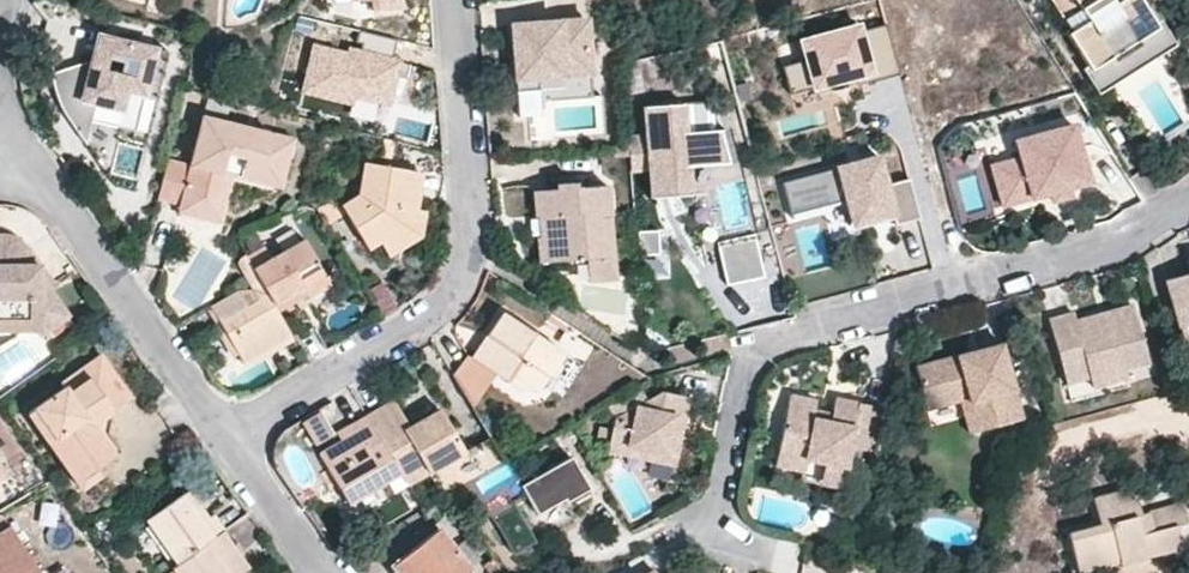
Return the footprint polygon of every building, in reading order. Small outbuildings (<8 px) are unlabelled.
[(1138,0),(1047,0),(1069,35),(1066,37),(1085,69),(1089,74),(1157,30),(1154,26),(1138,0)] [(1097,98),(1175,48),(1159,22),(1154,26),(1157,30),(1089,74),(1085,69),(1080,72),(1097,98)] [(537,85),(592,81),(587,26),(522,32),(525,70),(515,71),(517,99),(539,97),(537,85)] [(899,78),(886,28),(860,35),(858,29),(800,45),(806,64),(783,71),(790,99),(853,81),(855,89),(872,84),(872,86),(899,78)] [(522,32),(512,33),(515,71),(525,70),(522,32)] [(146,92),(157,46),(106,34),(100,60),(92,58),(90,64),(53,70),(54,77),(59,95),(68,111),(88,141),(98,102),(124,108),(128,88),(146,92)] [(90,64),(92,58),(53,70),(90,64)] [(731,165),(722,132),(686,135),(684,105),(648,108),(650,137),(628,139),(629,153),(630,173),(653,171),(654,184),(684,182),(683,169),(731,165)] [(283,174),(292,136),(203,115),(191,161),(169,155),(159,195),(180,200),(202,206),(218,199),(224,171),(237,163),(283,174)] [(1089,181),(1073,123),(1015,139),(1020,157),(1011,159),(1022,200),(1050,192),(1068,187),(1089,181)] [(920,220),(909,180),(886,185),(878,157),(782,183),(792,217),(846,202),(854,226),(893,216),(896,227),(920,220)] [(1022,200),(1011,159),(991,164),(1002,205),(1022,200)] [(407,207),(413,170),(364,162),(359,193),(342,204),(368,248),(381,241),(404,226),(407,207)] [(280,185),(283,174),(237,163),(224,171),(218,199),(202,206),(180,200),(179,209),(221,218),(234,175),(280,185)] [(608,213),(605,184),(530,190),(531,218),(536,218),(546,217),(550,261),(584,259),(599,257),(596,215),(608,213)] [(1071,195),(1068,187),(1050,192),(1053,201),(1071,195)] [(389,253),(417,237),(421,211),(407,207),(404,226),(381,241),(389,253)] [(596,215),(599,257),(584,259),(585,280),(612,278),(608,213),(596,215)] [(540,262),(550,261),(546,217),(536,218),(540,262)] [(29,320),(34,329),(38,335),(67,314),(48,287),(40,287),(40,265),(26,246),(24,246),(20,240),(14,234),(4,231),(0,231),(0,320),(29,320)] [(756,235),(720,243),(729,284),(765,276),(756,235)] [(267,292),(275,303),(303,287),(309,297),(311,299),(334,285),(306,237),(273,256),(267,246),(248,257),(263,284),(267,292)] [(245,254),(237,258),(255,288),(263,284),(248,257),(245,254)] [(48,287),(53,284),(40,265),(40,287),(48,287)] [(1166,285),(1179,330),(1188,327),(1188,279),(1166,285)] [(263,284),(255,288),(216,310),(222,319),(267,292),(263,284)] [(275,303),(280,314),(309,297),(303,287),(275,303)] [(275,303),(267,292),(222,319),(246,361),(292,334),(280,314),(275,303)] [(1073,316),(1048,322),(1059,365),(1082,358),(1089,380),(1091,391),(1126,382),(1123,371),(1147,365),(1132,309),(1108,316),(1110,323),(1098,327),(1096,319),(1075,324),(1073,316)] [(505,314),(487,337),(494,341),(478,362),(473,357),(469,354),(453,374),(471,404),(493,373),(517,391),(537,390),(562,357),(505,314)] [(1108,316),(1096,319),(1098,327),(1110,323),(1108,316)] [(34,329),(29,320),(0,320),(0,330),(34,329)] [(1183,343),(1188,341),(1188,327),(1179,330),(1183,343)] [(473,357),(478,362),(494,341),(487,337),(473,357)] [(924,402),(964,391),(976,432),(1020,420),(999,345),(977,351),(978,357),(971,359),(969,353),(915,368),(924,402)] [(969,353),(971,359),(978,357),(977,351),(969,353)] [(125,390),(102,355),(61,382),(64,387),(29,411),(41,431),(49,425),(56,436),(48,441),(55,451),(85,430),(79,422),(125,390)] [(1082,358),(1059,365),(1065,387),(1089,380),(1082,358)] [(131,399),(125,390),(79,422),(85,430),(93,425),(111,412),(131,399)] [(688,396),(660,390),(614,417),(608,445),(626,448),(627,445),(676,456),(680,436),(670,435),(674,414),(684,416),(688,396)] [(976,432),(964,391),(924,402),(926,411),(959,402),(967,434),(976,432)] [(829,414),(827,422),(811,419),(812,411),(814,401),(787,396),(772,467),(801,473),(803,462),(821,466),(844,470),(847,450),(850,450),(860,404),(832,399),(829,414)] [(393,400),(366,415),(397,470),(407,485),(429,471),(462,451),(438,411),(421,420),(409,426),(404,418),(393,400)] [(886,409),(860,404),(850,450),(860,452),(861,442),(879,445),(886,409)] [(314,442),(332,435),(324,411),(305,418),(314,442)] [(812,411),(811,419),(827,422),(829,414),(812,411)] [(111,412),(93,425),(113,458),(121,453),(109,435),(111,412)] [(421,420),(415,412),(404,418),(409,426),(421,420)] [(684,416),(674,414),(670,435),(680,436),(684,416)] [(350,424),(354,431),(340,439),(318,451),(347,499),(397,470),(366,415),(350,424)] [(337,432),(340,439),(354,431),(350,424),(337,432)] [(49,425),(41,431),(48,441),(56,436),(49,425)] [(55,451),(71,474),(90,462),(96,470),(113,458),(93,425),(85,430),(55,451)] [(429,471),(443,495),(503,461),(489,435),(462,451),(429,471)] [(608,445),(607,450),(674,465),(676,456),(627,445),(626,448),(608,445)] [(584,488),(567,457),(522,482),(518,476),(512,479),(499,486),(478,499),(502,542),(509,554),(530,541),(509,504),(523,496),(532,513),(560,498),(561,501),(584,488)] [(96,470),(90,462),(71,474),(80,488),(99,476),(96,470)] [(839,490),(844,470),(821,466),(817,485),(839,490)] [(1128,501),(1125,490),(1113,493),(1116,504),(1128,501)] [(200,520),(181,493),(146,517),(176,562),(222,530),(210,514),(200,520)] [(1185,522),(1180,504),(1139,514),(1135,499),(1128,501),(1116,504),(1113,493),(1092,498),(1099,525),(1068,534),(1078,571),(1118,561),(1119,565),(1146,559),(1145,555),(1179,546),(1175,524),(1185,522)] [(12,528),(0,535),(0,572),(39,572),(12,528)] [(438,529),(392,566),(397,572),(465,572),(470,569),(453,548),(438,529)] [(222,530),(176,562),(170,566),(175,572),(239,572),(247,567),(222,530)] [(470,569),(479,561),(463,541),(453,548),(470,569)]
